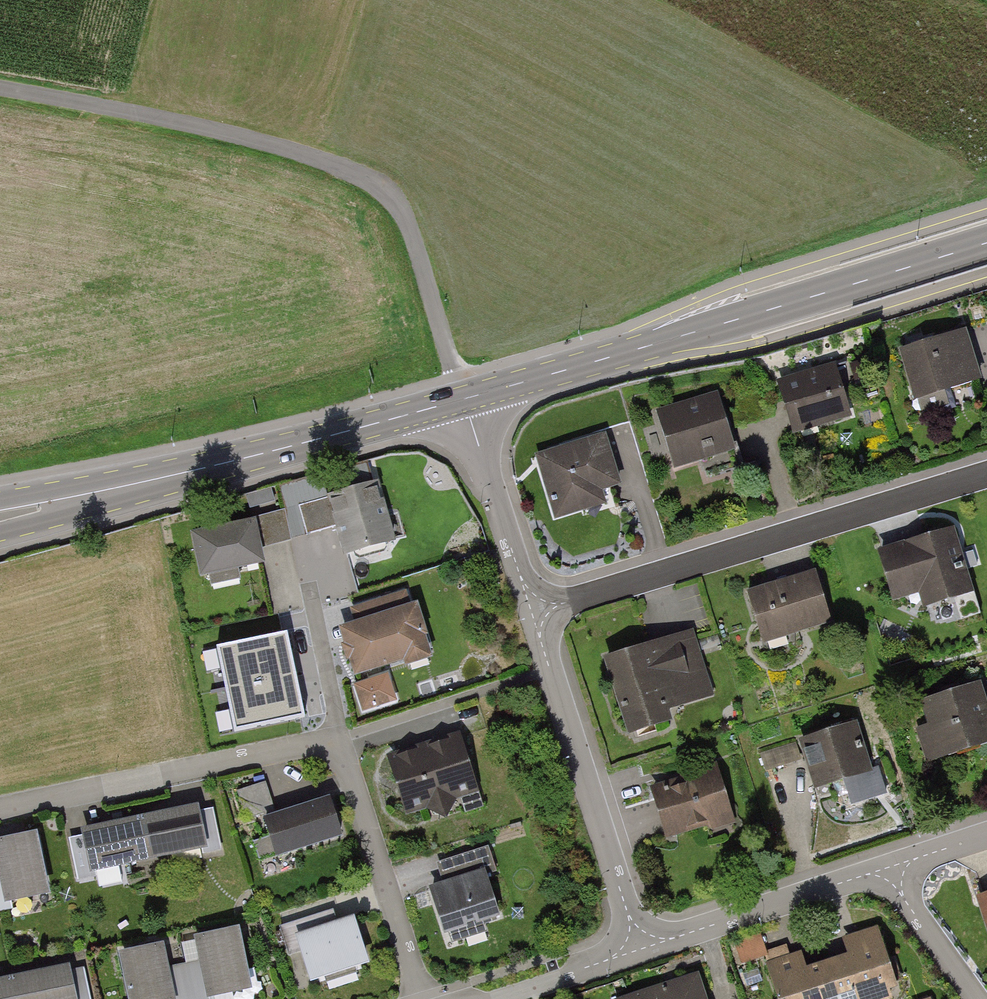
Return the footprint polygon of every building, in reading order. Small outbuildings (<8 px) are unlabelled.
[(914,401),(982,380),(966,330),(898,351),(914,401)] [(793,435),(852,417),(835,363),(776,381),(793,435)] [(674,470),(736,451),(718,392),(656,411),(674,470)] [(622,485),(606,433),(534,455),(553,520),(607,504),(603,491),(622,485)] [(344,553),(390,541),(375,485),(298,507),(306,533),(336,525),(344,553)] [(291,540),(285,511),(251,519),(251,520),(191,533),(201,578),(264,564),(260,547),(291,540)] [(923,608),(974,593),(954,529),(877,552),(893,602),(919,595),(923,608)] [(832,624),(816,571),(747,592),(763,645),(832,624)] [(414,605),(409,589),(350,608),(355,623),(338,628),(344,645),(340,646),(346,662),(349,661),(355,678),(404,662),(405,668),(433,659),(426,637),(429,636),(418,603),(414,605)] [(694,629),(602,658),(628,738),(673,723),(669,712),(716,697),(694,629)] [(286,632),(216,646),(235,732),(304,717),(286,632)] [(371,679),(353,685),(362,712),(380,706),(371,679)] [(981,684),(920,703),(927,725),(916,729),(926,763),(986,745),(986,703),(981,684)] [(873,772),(857,723),(799,742),(815,791),(873,772)] [(461,734),(386,758),(405,817),(426,810),(446,820),(456,801),(480,793),(461,734)] [(651,796),(666,841),(706,827),(713,831),(736,824),(717,767),(683,779),(685,784),(651,796)] [(238,791),(246,819),(265,813),(267,818),(276,815),(266,782),(238,791)] [(276,860),(343,839),(330,798),(276,815),(267,818),(263,819),(269,837),(253,842),(258,859),(274,854),(276,860)] [(197,813),(195,806),(138,818),(146,860),(198,850),(199,855),(220,851),(212,810),(197,813)] [(95,871),(146,860),(138,818),(78,830),(80,839),(69,841),(77,880),(96,876),(95,871)] [(50,896),(37,834),(0,842),(0,913),(14,910),(12,904),(50,896)] [(442,884),(428,888),(444,935),(500,917),(486,874),(497,871),(489,846),(436,863),(442,884)] [(986,933),(986,894),(975,898),(986,933)] [(370,965),(355,917),(338,922),(334,910),(279,928),(289,957),(301,953),(311,984),(370,965)] [(827,963),(839,998),(892,998),(889,991),(897,989),(876,927),(842,938),(847,956),(827,963)] [(252,991),(239,929),(195,938),(200,962),(185,965),(192,998),(215,998),(252,991)] [(766,952),(760,934),(733,943),(741,966),(768,957),(766,952)] [(127,998),(192,998),(185,965),(169,968),(164,944),(118,954),(127,998)] [(766,952),(768,957),(770,962),(790,956),(787,945),(766,952)] [(827,963),(806,969),(801,952),(790,956),(770,962),(765,964),(776,998),(839,998),(827,963)] [(84,968),(71,971),(70,966),(11,979),(15,998),(91,998),(84,968)] [(622,998),(708,998),(700,974),(622,998)] [(11,979),(0,981),(0,998),(15,998),(11,979)]
